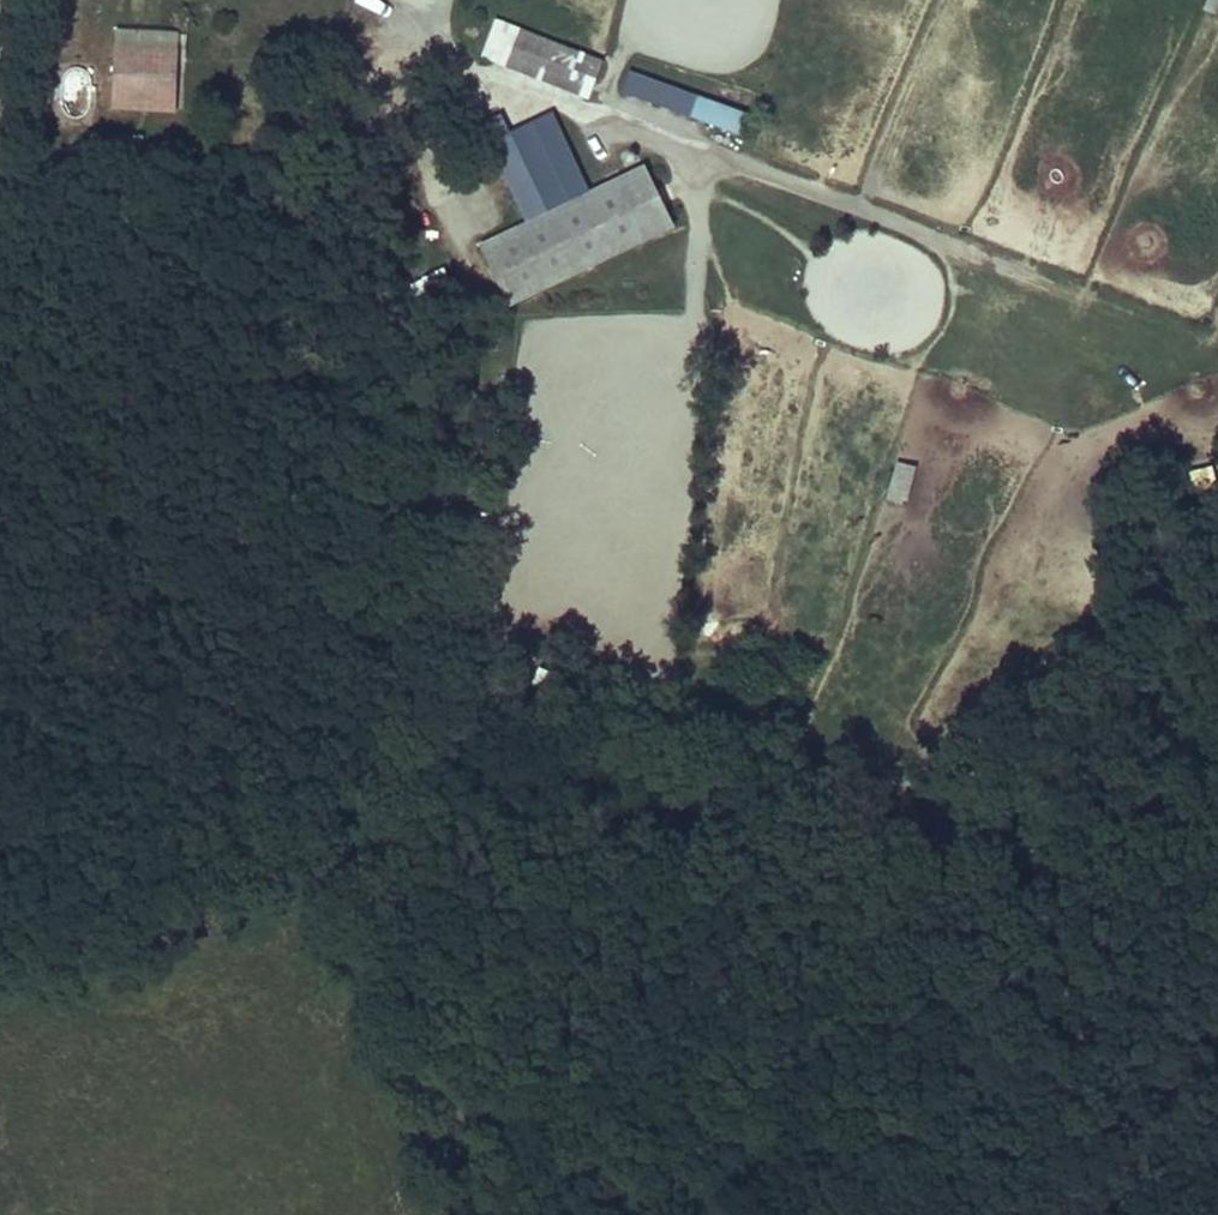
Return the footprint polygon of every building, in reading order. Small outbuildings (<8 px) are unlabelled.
[(496,64),(503,46),(592,81),(600,59),(496,18),(481,58),(496,64)] [(177,39),(115,37),(113,107),(175,109),(177,39)] [(592,81),(503,46),(496,64),(585,98),(592,81)] [(748,109),(627,69),(621,89),(742,128),(748,109)] [(639,165),(592,186),(555,106),(510,126),(500,104),(476,115),(523,219),(473,242),(502,306),(669,230),(639,165)] [(894,458),(883,498),(905,504),(916,464),(894,458)]
